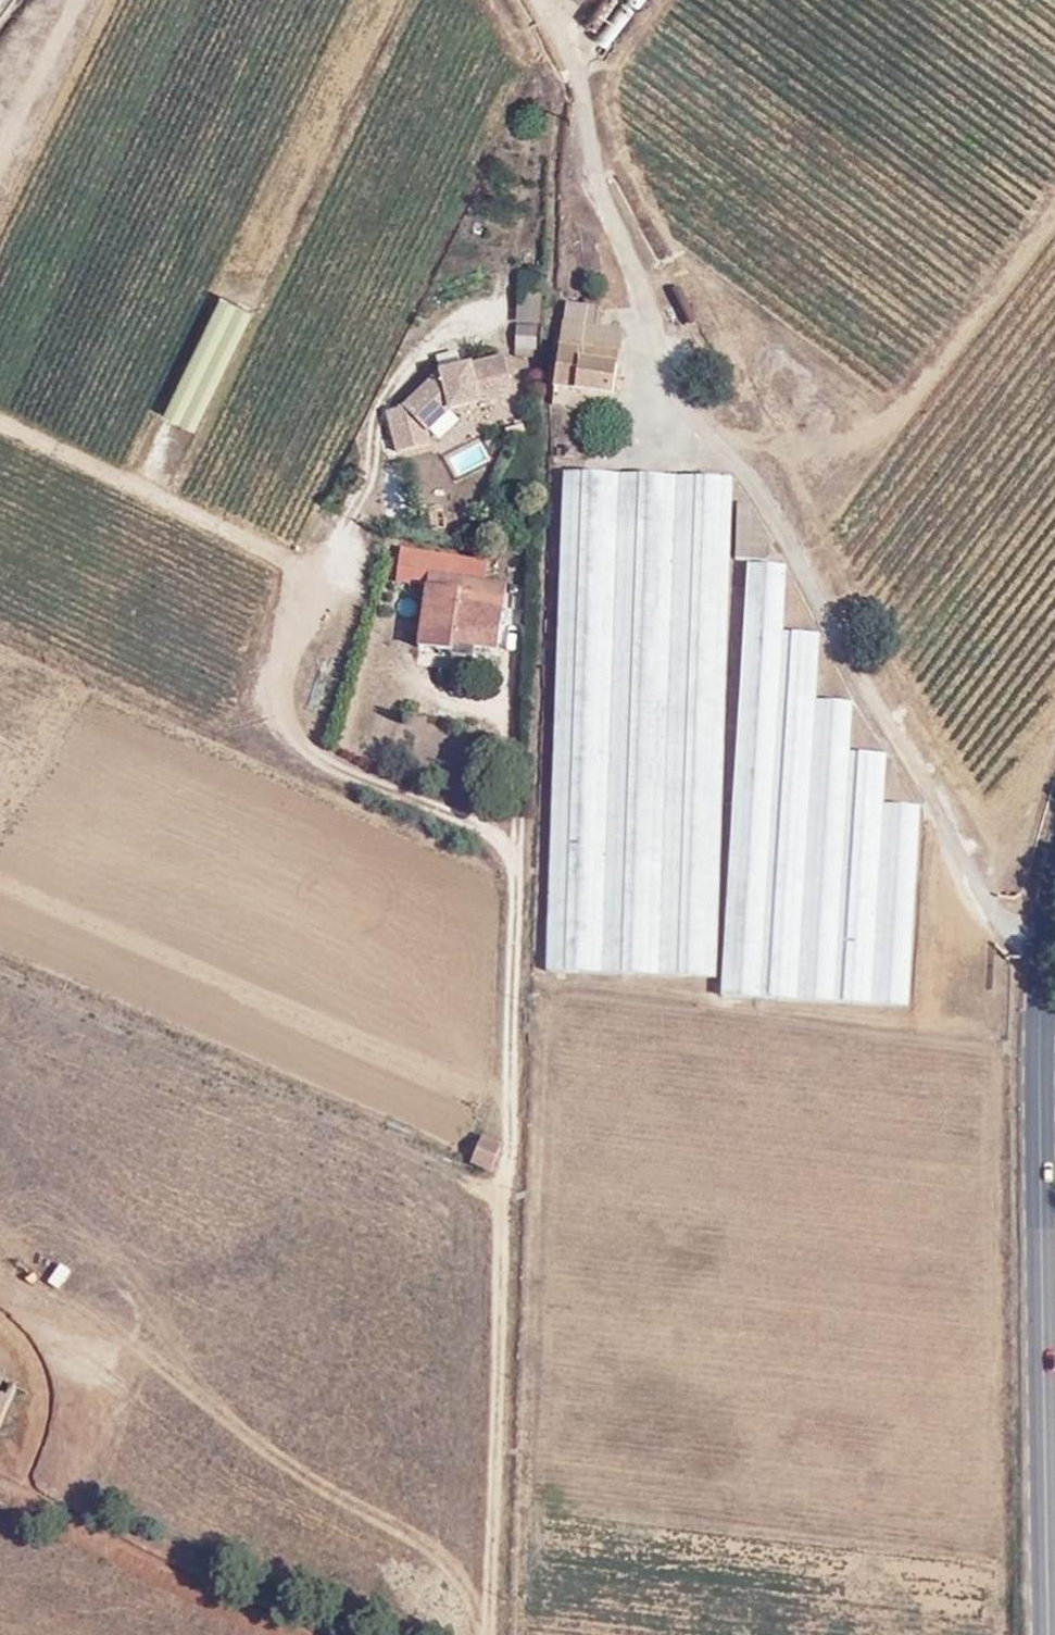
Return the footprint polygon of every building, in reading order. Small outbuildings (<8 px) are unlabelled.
[(639,0),(616,0),(592,35),(607,46),(639,0)] [(513,291),(515,355),(537,355),(536,291),(513,291)] [(197,432),(253,311),(219,295),(163,416),(197,432)] [(593,320),(595,307),(563,300),(549,385),(608,395),(618,325),(593,320)] [(440,373),(402,409),(387,412),(397,454),(430,446),(427,432),(449,411),(514,395),(504,356),(440,373)] [(561,472),(542,969),(710,973),(728,479),(561,472)] [(768,536),(751,505),(738,504),(736,559),(766,561),(768,536)] [(396,580),(425,584),(418,637),(471,645),(495,649),(504,581),(482,578),(483,558),(401,549),(396,580)] [(720,992),(903,1003),(916,807),(880,804),(883,754),(844,752),(847,701),(812,699),(815,634),(781,632),(783,567),(745,565),(720,992)] [(470,654),(471,645),(418,637),(417,646),(470,654)] [(496,1143),(479,1135),(466,1165),(485,1173),(496,1143)] [(0,1381),(0,1415),(12,1387),(0,1381)]
